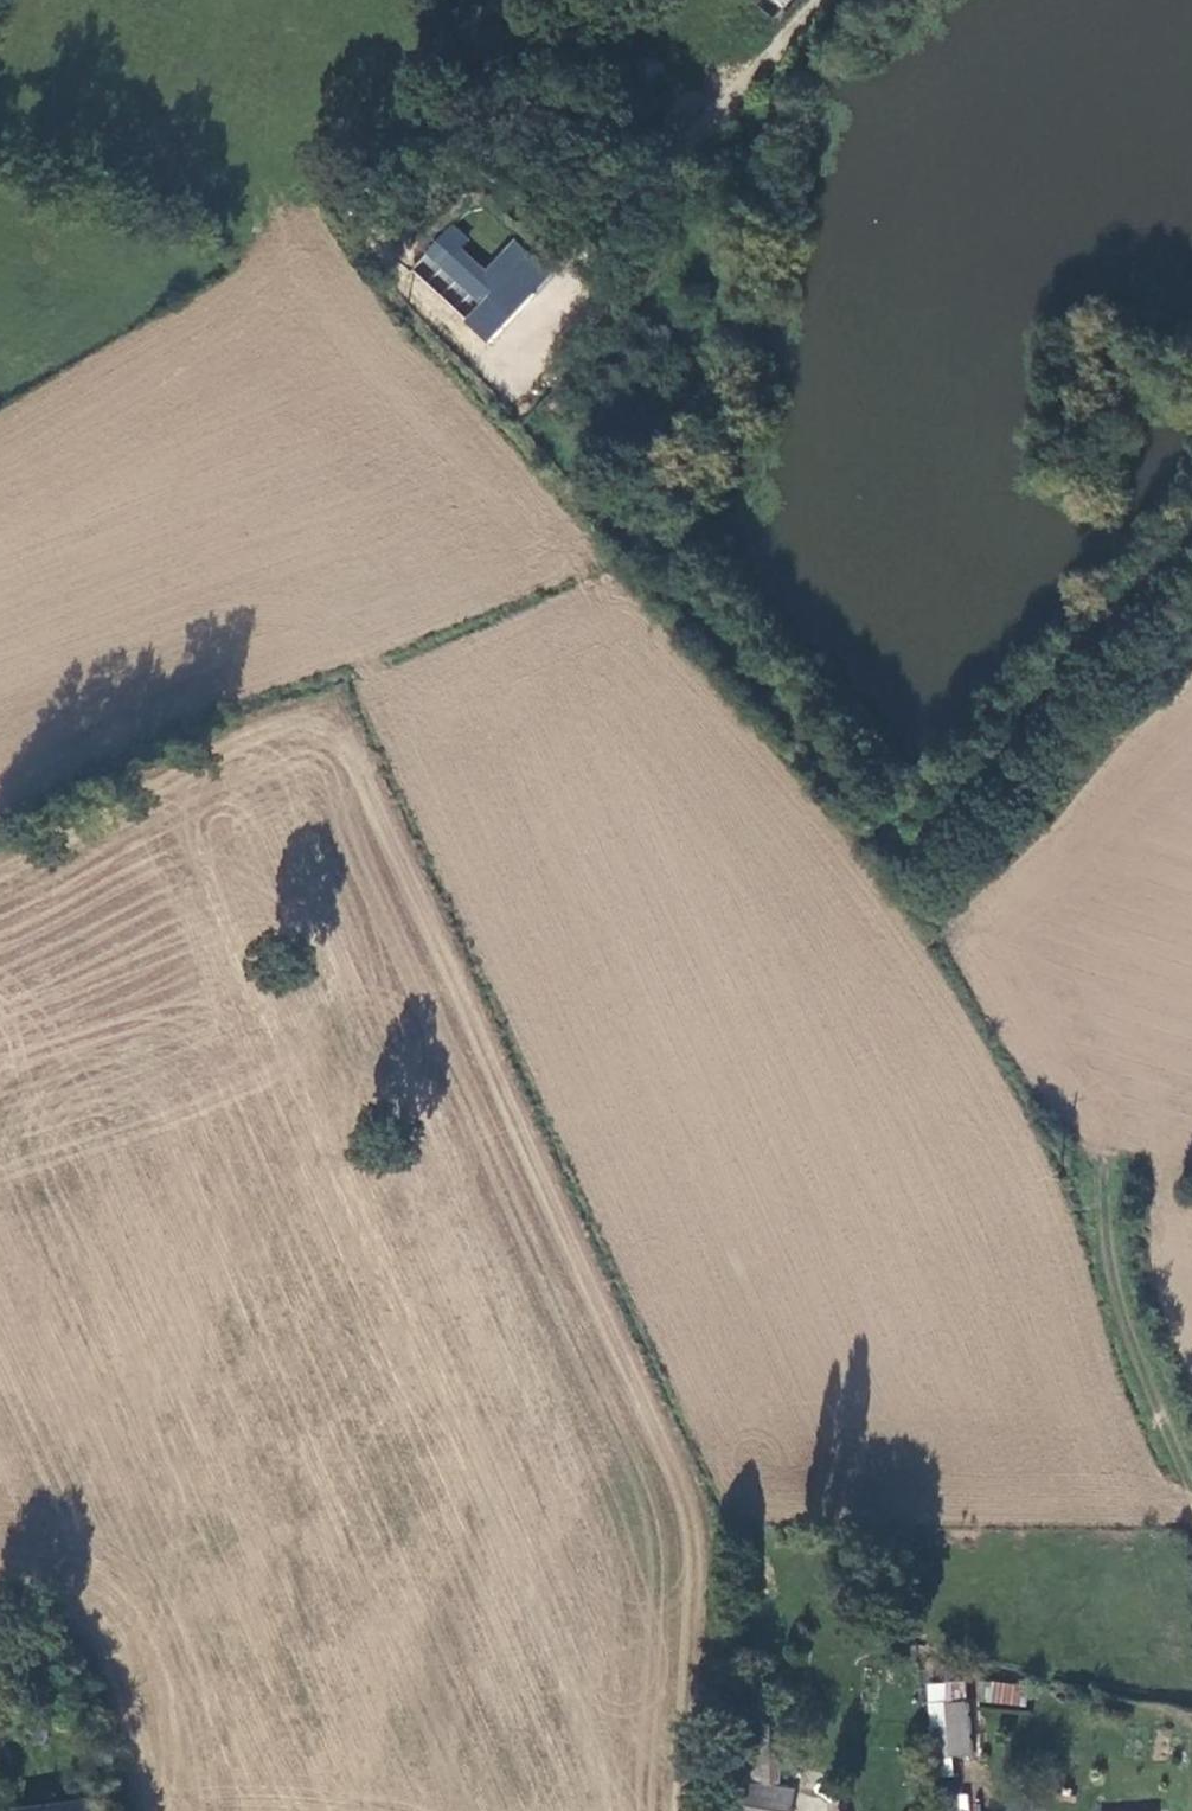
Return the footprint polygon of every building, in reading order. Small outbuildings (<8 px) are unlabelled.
[(782,10),(789,0),(767,0),(782,10)] [(452,223),(410,268),(489,341),(552,273),(513,237),(485,267),(461,246),(468,238),(452,223)] [(1017,1705),(1019,1684),(981,1679),(979,1700),(1017,1705)] [(773,1723),(773,1705),(738,1705),(739,1779),(754,1781),(749,1810),(793,1810),(796,1788),(780,1786),(780,1758),(774,1758),(773,1723)] [(952,1758),(974,1756),(970,1705),(948,1707),(952,1758)] [(91,1801),(23,1809),(24,1810),(92,1810),(91,1801)]
